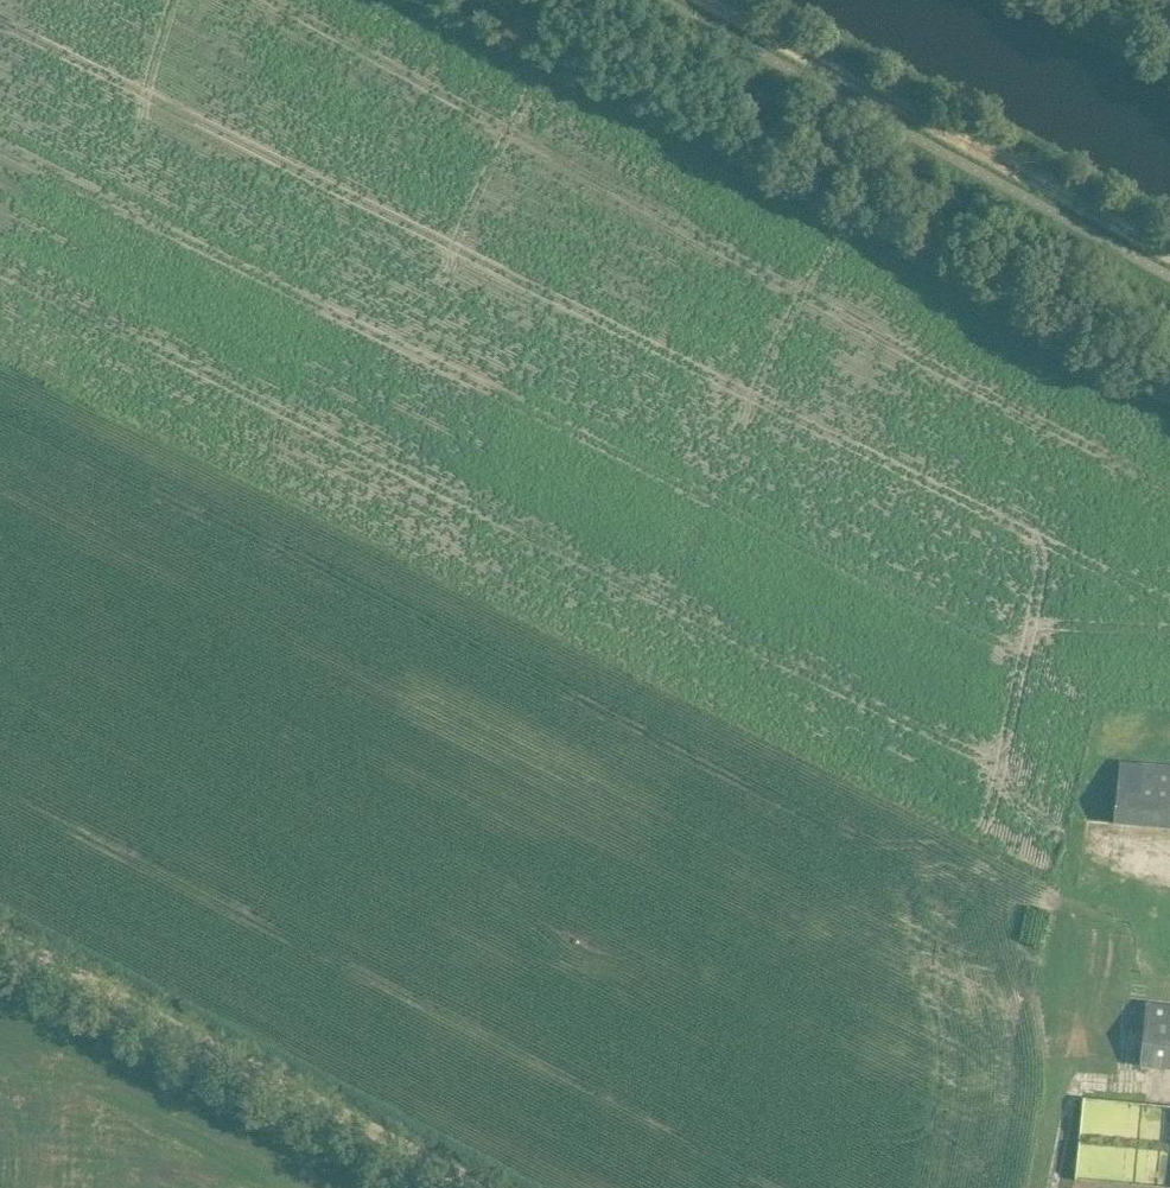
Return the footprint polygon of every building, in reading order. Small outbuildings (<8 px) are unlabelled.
[(1113,824),(1169,829),(1169,768),(1120,764),(1113,824)] [(1140,1063),(1169,1066),(1169,1007),(1145,1005),(1143,1032),(1141,1050),(1140,1063)]
